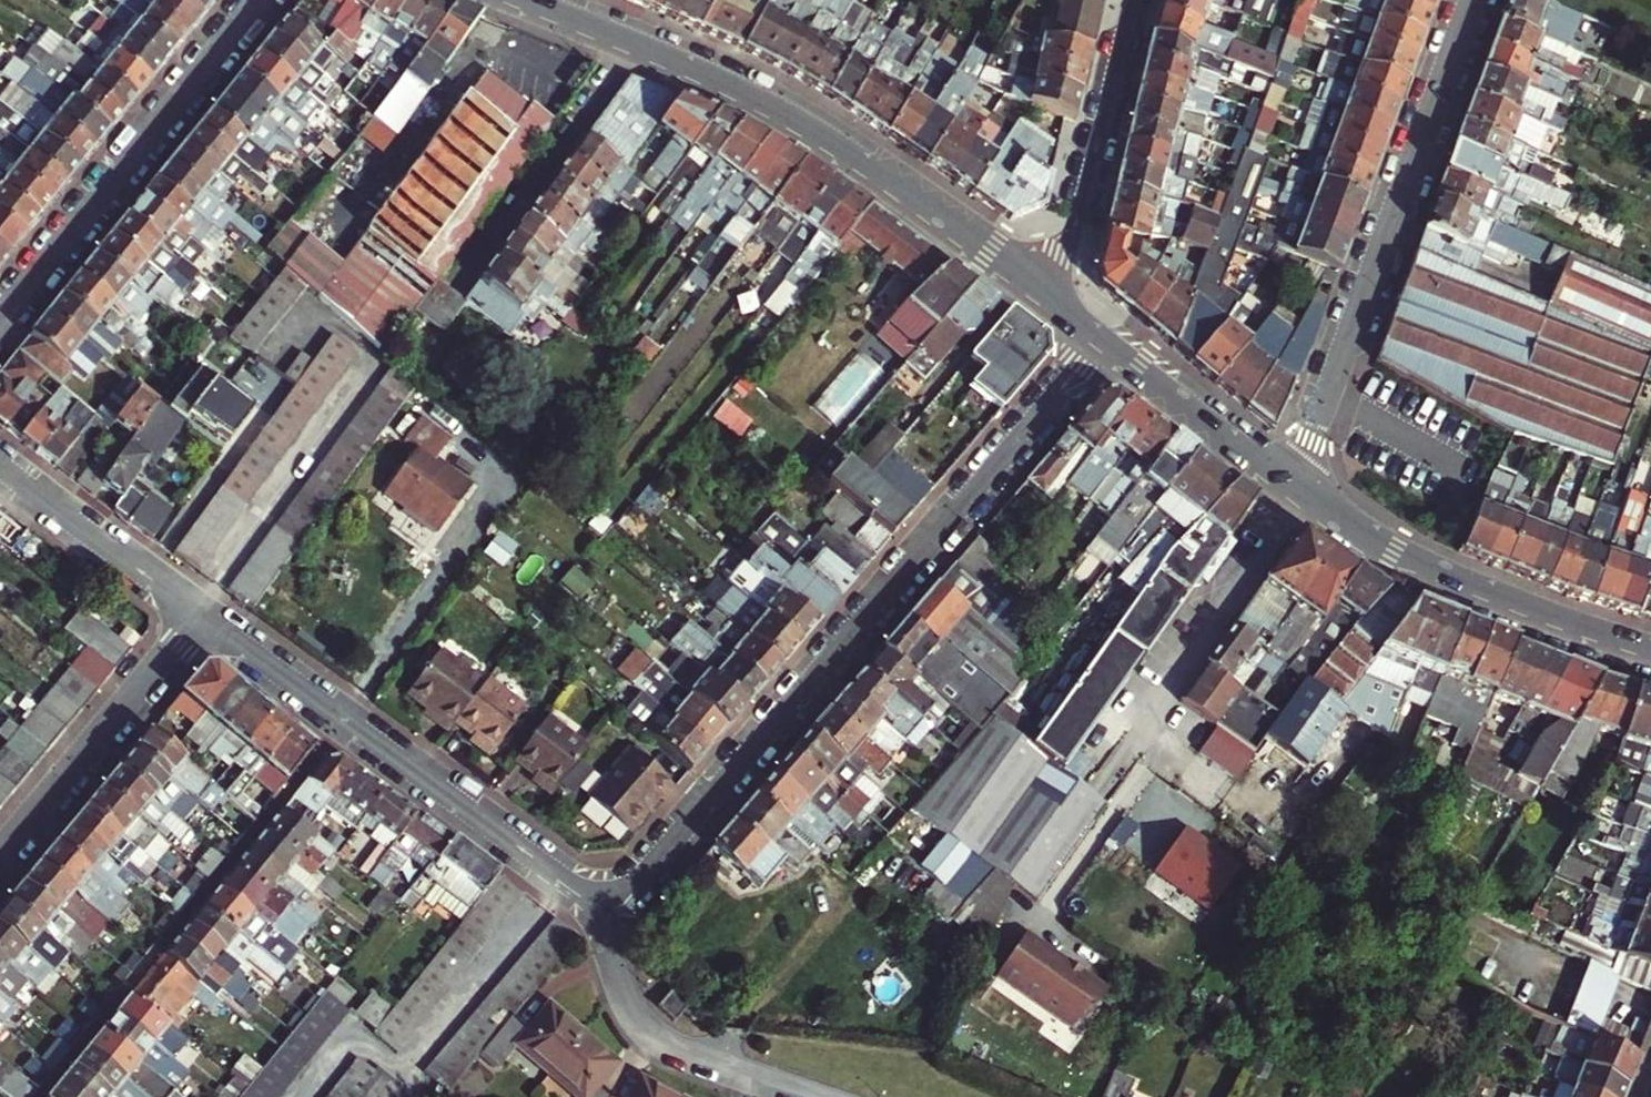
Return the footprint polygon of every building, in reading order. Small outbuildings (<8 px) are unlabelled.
[(175,49),(129,12),(122,21),(95,0),(91,0),(86,6),(161,65),(175,49)] [(188,32),(147,0),(133,0),(136,2),(129,12),(175,49),(188,32)] [(201,15),(183,0),(147,0),(188,32),(201,15)] [(201,15),(213,0),(183,0),(201,15)] [(365,57),(404,0),(374,0),(347,44),(327,31),(319,25),(295,9),(285,18),(355,72),(358,67),(365,57)] [(335,18),(346,0),(300,0),(295,9),(319,25),(327,13),(335,18)] [(347,44),(374,0),(346,0),(335,18),(327,31),(347,44)] [(385,63),(430,0),(404,0),(365,57),(381,69),(385,63)] [(403,75),(453,6),(440,0),(430,0),(385,63),(403,75)] [(652,11),(658,0),(625,0),(652,11)] [(674,21),(686,0),(658,0),(652,11),(674,21)] [(697,31),(714,0),(686,0),(674,21),(697,31)] [(719,41),(741,0),(714,0),(697,31),(719,41)] [(741,50),(769,0),(752,0),(750,4),(742,0),(741,0),(719,41),(741,50)] [(762,61),(799,0),(769,0),(741,50),(762,61)] [(784,72),(819,15),(809,8),(814,0),(799,0),(762,61),(784,72)] [(805,84),(839,27),(829,21),(842,0),(827,0),(819,15),(784,72),(805,84)] [(1092,49),(1103,2),(1091,0),(1056,0),(1048,42),(1091,49),(1092,49)] [(1199,27),(1206,5),(1205,5),(1192,0),(1159,0),(1156,12),(1199,27)] [(1306,21),(1314,0),(1300,0),(1295,17),(1306,21)] [(1431,15),(1390,0),(1364,0),(1361,7),(1350,3),(1347,10),(1359,15),(1423,38),(1431,15)] [(1437,0),(1390,0),(1431,15),(1437,0)] [(1554,27),(1561,10),(1537,0),(1507,0),(1500,21),(1546,40),(1568,50),(1571,51),(1574,44),(1566,41),(1569,34),(1554,27)] [(805,84),(827,96),(870,23),(873,17),(852,4),(839,27),(805,84)] [(148,82),(161,65),(86,6),(81,12),(95,24),(109,35),(102,45),(148,82)] [(442,77),(442,70),(480,17),(453,6),(403,75),(373,116),(370,119),(371,120),(385,129),(416,87),(425,94),(427,90),(433,89),(442,77)] [(1345,35),(1350,37),(1359,15),(1347,10),(1345,9),(1336,32),(1345,35)] [(1554,27),(1569,34),(1577,17),(1561,10),(1554,27)] [(1231,44),(1233,38),(1220,34),(1199,27),(1156,12),(1151,35),(1191,49),(1225,61),(1231,44)] [(1220,34),(1233,38),(1240,17),(1227,12),(1220,34)] [(1415,61),(1423,38),(1359,15),(1350,37),(1415,61)] [(1286,39),(1298,44),(1306,21),(1295,17),(1288,34),(1286,39)] [(350,79),(355,72),(285,18),(272,34),(323,75),(331,65),(350,79)] [(135,98),(148,82),(102,45),(101,44),(93,54),(80,44),(82,42),(54,20),(48,28),(73,49),(135,98)] [(1010,26),(1017,30),(1020,24),(1013,20),(1010,26)] [(1542,51),(1546,40),(1500,21),(1491,44),(1549,69),(1558,73),(1564,60),(1542,51)] [(870,23),(827,96),(846,109),(891,35),(870,23)] [(102,45),(109,35),(95,24),(88,34),(101,44),(102,45)] [(344,92),(343,91),(323,75),(272,34),(257,52),(321,101),(329,92),(338,99),(344,92)] [(846,109),(867,123),(912,47),(891,35),(846,109)] [(886,136),(912,93),(932,59),(940,46),(920,35),(912,47),(867,123),(886,136)] [(1145,58),(1185,67),(1191,49),(1151,35),(1145,58)] [(1339,52),(1344,54),(1350,37),(1345,35),(1339,52)] [(1026,59),(1038,61),(1042,40),(1031,37),(1026,59)] [(1406,84),(1415,61),(1350,37),(1344,54),(1339,52),(1337,58),(1406,84)] [(1278,63),(1289,67),(1298,44),(1286,39),(1278,61),(1278,63)] [(1038,61),(1087,70),(1091,49),(1048,42),(1042,40),(1038,61)] [(1542,51),(1564,60),(1568,50),(1546,40),(1542,51)] [(980,81),(985,70),(996,51),(998,48),(988,41),(967,72),(980,81)] [(1571,51),(1591,59),(1595,50),(1576,41),(1574,44),(1571,51)] [(1278,63),(1278,61),(1231,44),(1225,61),(1272,79),(1278,63)] [(1565,90),(1544,81),(1549,69),(1491,44),(1481,70),(1550,99),(1568,107),(1573,95),(1565,91),(1565,90)] [(886,136),(905,149),(956,75),(944,67),(953,54),(940,46),(932,59),(912,93),(886,136)] [(122,115),(135,98),(73,49),(68,55),(83,68),(75,78),(122,115)] [(327,106),(321,101),(257,52),(242,71),(305,122),(315,110),(333,125),(339,118),(326,107),(327,106)] [(75,78),(83,68),(68,55),(60,66),(75,78)] [(1043,85),(1082,92),(1087,70),(1038,61),(1026,59),(1020,58),(1015,79),(1043,85)] [(1140,80),(1197,93),(1203,73),(1185,67),(1145,58),(1140,80)] [(1398,107),(1406,84),(1337,58),(1333,66),(1339,68),(1334,83),(1398,107)] [(108,132),(122,115),(75,78),(60,66),(51,59),(38,76),(70,101),(108,132)] [(1573,74),(1592,82),(1597,69),(1578,61),(1573,74)] [(1272,79),(1288,85),(1294,69),(1289,67),(1278,63),(1272,79)] [(1328,81),(1334,83),(1339,68),(1333,66),(1328,81)] [(344,92),(357,103),(369,87),(359,80),(365,71),(358,67),(355,72),(350,79),(343,91),(344,92)] [(417,312),(439,281),(506,189),(557,119),(487,68),(341,263),(319,293),(386,355),(417,312)] [(1543,114),(1550,99),(1481,70),(1472,96),(1534,123),(1560,134),(1565,123),(1543,114)] [(315,130),(305,122),(242,71),(226,91),(293,144),(298,139),(296,137),(301,132),(309,138),(315,130)] [(979,82),(980,81),(967,72),(961,79),(975,89),(979,82)] [(1197,93),(1211,97),(1217,78),(1203,73),(1197,93)] [(905,149),(924,162),(962,107),(975,89),(961,79),(956,75),(905,149)] [(643,146),(656,128),(678,98),(629,78),(583,140),(625,171),(643,146)] [(94,150),(108,132),(70,101),(63,109),(25,79),(18,89),(35,103),(94,150)] [(1064,119),(1075,123),(1082,92),(1043,85),(1015,79),(1012,96),(1031,104),(1050,111),(1064,118),(1064,119)] [(1270,86),(1284,92),(1288,85),(1272,79),(1270,86)] [(1202,117),(1204,117),(1211,97),(1197,93),(1140,80),(1135,101),(1190,114),(1202,117)] [(1323,94),(1329,96),(1334,83),(1328,81),(1323,94)] [(1320,105),(1389,130),(1398,107),(1334,83),(1329,96),(1323,94),(1320,105)] [(1261,109),(1276,114),(1284,92),(1270,86),(1266,96),(1261,109)] [(361,133),(384,149),(425,94),(416,87),(385,129),(371,120),(361,133)] [(299,149),(293,144),(226,91),(211,110),(268,156),(279,144),(281,149),(292,157),(299,149)] [(1025,113),(1031,104),(1012,96),(1005,94),(999,103),(1025,113)] [(1530,135),(1534,123),(1472,96),(1462,123),(1525,149),(1535,154),(1541,140),(1530,135)] [(667,182),(684,159),(717,114),(678,98),(656,128),(671,138),(658,157),(649,168),(640,161),(648,150),(643,146),(625,171),(632,176),(658,194),(667,182)] [(1130,123),(1185,136),(1190,114),(1135,101),(1130,123)] [(80,167),(94,150),(35,103),(21,120),(24,122),(42,136),(80,167)] [(1317,130),(1381,154),(1389,130),(1320,105),(1313,121),(1319,123),(1317,130)] [(924,162),(948,178),(984,123),(962,107),(924,162)] [(1253,132),(1267,137),(1276,114),(1261,109),(1259,114),(1253,132)] [(282,167),(268,156),(211,110),(197,128),(268,185),(282,167)] [(674,188),(686,197),(741,124),(717,114),(684,159),(692,165),(674,188)] [(1185,136),(1197,139),(1202,117),(1190,114),(1185,136)] [(80,167),(42,136),(36,143),(18,129),(0,115),(0,131),(67,185),(80,167)] [(948,178),(971,193),(1010,134),(988,118),(984,123),(948,178)] [(1311,128),(1317,130),(1319,123),(1313,121),(1311,128)] [(36,143),(42,136),(24,122),(18,129),(36,143)] [(1012,221),(1042,207),(1049,178),(1038,171),(1047,157),(1050,144),(1018,123),(1010,134),(971,193),(1012,221)] [(1125,144),(1180,158),(1185,136),(1130,123),(1125,144)] [(1554,176),(1520,162),(1525,149),(1462,123),(1453,149),(1549,189),(1554,176)] [(693,209),(702,216),(761,136),(741,124),(686,197),(669,219),(679,226),(693,209)] [(1298,150),(1303,152),(1309,136),(1314,138),(1317,130),(1311,128),(1305,125),(1296,149),(1298,150)] [(261,192),(268,185),(197,128),(183,145),(231,183),(238,174),(261,192)] [(1372,178),(1381,154),(1317,130),(1314,138),(1309,136),(1303,152),(1372,178)] [(67,185),(0,131),(0,159),(53,202),(67,185)] [(1246,151),(1261,158),(1268,138),(1267,137),(1253,132),(1246,151)] [(689,259),(697,265),(767,171),(766,169),(782,148),(761,136),(702,216),(714,225),(689,259)] [(1180,158),(1193,162),(1199,139),(1197,139),(1185,136),(1180,158)] [(632,176),(625,171),(583,140),(569,160),(618,196),(632,176)] [(1120,166),(1174,179),(1180,158),(1125,144),(1120,166)] [(243,193),(231,183),(183,145),(169,162),(217,200),(227,188),(240,198),(243,193)] [(694,308),(711,286),(804,161),(782,148),(766,169),(767,171),(697,265),(684,282),(694,290),(686,302),(694,308)] [(1556,193),(1549,189),(1453,149),(1444,174),(1503,199),(1510,202),(1514,192),(1564,213),(1570,199),(1566,197),(1556,193)] [(640,161),(649,168),(658,157),(648,150),(640,161)] [(1290,170),(1301,174),(1303,169),(1297,167),(1303,152),(1298,150),(1290,170)] [(1268,258),(1276,248),(1240,234),(1244,223),(1249,210),(1268,161),(1261,158),(1246,151),(1244,151),(1240,163),(1235,176),(1227,196),(1218,219),(1212,235),(1206,251),(1196,278),(1171,348),(1191,364),(1224,321),(1234,307),(1216,294),(1234,250),(1268,258)] [(1364,201),(1372,178),(1303,152),(1297,167),(1303,169),(1301,174),(1304,176),(1364,201)] [(1174,179),(1187,183),(1193,162),(1180,158),(1174,179)] [(53,202),(0,159),(0,187),(39,219),(53,202)] [(667,182),(674,188),(692,165),(684,159),(667,182)] [(1226,173),(1235,176),(1240,163),(1229,159),(1224,172),(1226,173)] [(604,215),(618,196),(569,160),(555,179),(604,215)] [(785,217),(796,225),(830,180),(804,161),(711,286),(728,299),(777,234),(779,225),(785,217)] [(261,236),(217,200),(169,162),(155,180),(219,231),(228,221),(255,242),(261,236)] [(1114,189),(1169,202),(1173,186),(1174,179),(1120,166),(1114,189)] [(1284,197),(1294,200),(1304,176),(1301,174),(1290,170),(1282,189),(1287,191),(1284,197)] [(1218,193),(1227,196),(1235,176),(1226,173),(1218,193)] [(1531,227),(1497,212),(1503,199),(1444,174),(1434,200),(1526,238),(1531,227)] [(1355,226),(1364,201),(1304,176),(1294,200),(1355,226)] [(596,226),(604,215),(555,179),(541,199),(614,253),(619,247),(601,234),(603,231),(596,226)] [(219,231),(155,180),(141,197),(211,253),(218,245),(212,240),(219,231)] [(761,279),(775,290),(850,193),(830,180),(796,225),(782,242),(788,246),(761,279)] [(1287,191),(1282,189),(1261,181),(1259,188),(1260,188),(1284,197),(1287,191)] [(1556,193),(1566,197),(1570,187),(1560,184),(1556,193)] [(1177,205),(1179,205),(1184,189),(1173,186),(1169,202),(1177,205)] [(39,219),(0,187),(0,217),(25,237),(39,219)] [(1346,249),(1355,226),(1294,200),(1284,197),(1260,188),(1258,194),(1286,204),(1279,222),(1287,225),(1346,249)] [(1172,223),(1173,223),(1177,205),(1169,202),(1114,189),(1109,213),(1131,218),(1132,214),(1172,223)] [(837,250),(849,234),(871,207),(850,193),(775,290),(793,304),(837,250)] [(1208,215),(1218,219),(1227,196),(1218,193),(1217,193),(1208,215)] [(221,262),(211,253),(141,197),(127,215),(188,264),(197,254),(215,269),(221,262)] [(599,274),(614,253),(541,199),(526,218),(575,255),(584,243),(590,247),(591,245),(597,250),(586,264),(599,274)] [(1532,241),(1526,238),(1434,200),(1423,232),(1481,256),(1487,243),(1524,259),(1532,241)] [(895,270),(917,242),(871,207),(849,234),(862,245),(895,270)] [(1128,232),(1168,240),(1172,223),(1132,214),(1131,218),(1109,213),(1104,234),(1126,240),(1128,232)] [(199,272),(188,264),(127,215),(112,235),(178,288),(182,291),(199,272)] [(25,237),(0,217),(0,249),(9,257),(25,237)] [(565,269),(575,255),(526,218),(512,237),(586,292),(590,286),(565,269)] [(319,293),(341,263),(323,247),(292,220),(267,248),(287,264),(309,284),(319,293)] [(1338,273),(1346,249),(1287,225),(1284,231),(1267,225),(1265,231),(1244,223),(1240,234),(1276,248),(1308,261),(1329,269),(1338,273)] [(1192,246),(1206,251),(1212,235),(1185,226),(1178,242),(1192,246)] [(1472,277),(1481,256),(1423,232),(1415,253),(1472,277)] [(837,250),(850,260),(862,245),(849,234),(837,250)] [(1131,273),(1127,270),(1126,240),(1104,234),(1094,273),(1100,290),(1111,299),(1131,273)] [(178,288),(112,235),(96,255),(153,300),(169,313),(176,304),(170,299),(178,288)] [(581,297),(586,292),(512,237),(499,256),(547,293),(557,279),(581,297)] [(1179,268),(1182,260),(1184,253),(1175,251),(1178,242),(1169,240),(1160,259),(1160,260),(1178,270),(1179,268)] [(1532,241),(1524,259),(1559,274),(1545,308),(1650,352),(1650,291),(1532,241)] [(904,277),(910,282),(932,253),(917,242),(895,270),(904,277)] [(1184,253),(1189,255),(1192,246),(1178,242),(1175,251),(1184,253)] [(1297,277),(1301,272),(1308,261),(1276,248),(1268,258),(1265,262),(1297,277)] [(9,257),(0,249),(0,268),(9,257)] [(923,291),(929,284),(950,266),(932,253),(910,282),(923,291)] [(1111,299),(1128,313),(1155,275),(1157,267),(1160,260),(1160,259),(1138,253),(1136,261),(1139,263),(1131,273),(1111,299)] [(1613,466),(1650,358),(1650,352),(1545,308),(1472,277),(1415,253),(1375,361),(1505,433),(1552,447),(1572,454),(1613,466)] [(136,320),(153,300),(96,255),(80,275),(136,320)] [(576,314),(571,311),(547,293),(499,256),(467,301),(467,302),(512,334),(524,317),(531,323),(544,306),(568,324),(576,314)] [(1128,313),(1146,327),(1172,285),(1178,270),(1160,260),(1157,267),(1155,275),(1128,313)] [(1302,279),(1318,288),(1329,269),(1308,261),(1301,272),(1302,279)] [(247,345),(256,352),(309,284),(287,264),(259,299),(232,333),(247,345)] [(882,333),(913,359),(974,284),(950,266),(929,284),(923,291),(907,305),(882,333)] [(1146,327),(1171,348),(1196,278),(1179,268),(1178,270),(1172,285),(1146,327)] [(1247,409),(1274,430),(1311,349),(1338,273),(1329,269),(1318,288),(1295,328),(1247,409)] [(149,330),(136,320),(80,275),(64,295),(111,333),(132,350),(149,330)] [(417,312),(446,332),(467,302),(467,301),(439,281),(417,312)] [(979,326),(977,319),(984,310),(989,314),(999,303),(974,284),(913,359),(906,366),(924,381),(963,336),(969,337),(979,326)] [(1251,320),(1261,308),(1243,294),(1234,307),(1251,320)] [(105,341),(111,333),(64,295),(48,315),(103,358),(108,362),(117,350),(105,341)] [(1215,383),(1247,409),(1295,328),(1282,318),(1293,304),(1284,296),(1276,306),(1215,383)] [(1191,364),(1215,383),(1276,306),(1270,302),(1262,307),(1261,308),(1251,320),(1234,307),(1224,321),(1191,364)] [(1001,408),(1047,356),(1045,337),(1010,311),(970,359),(988,373),(976,388),(1001,408)] [(103,358),(48,315),(17,353),(46,375),(61,386),(72,372),(84,381),(103,358)] [(629,356),(636,346),(617,332),(610,341),(629,356)] [(245,508),(248,504),(275,468),(358,353),(335,335),(314,361),(303,353),(287,376),(298,384),(277,413),(223,486),(245,502),(245,508)] [(629,356),(647,369),(661,352),(642,338),(636,346),(629,356)] [(277,413),(298,384),(287,376),(256,352),(247,345),(225,375),(277,413)] [(46,375),(17,353),(0,375),(0,420),(22,437),(51,399),(36,388),(46,375)] [(175,381),(185,388),(197,371),(187,363),(175,381)] [(277,525),(302,542),(404,402),(419,385),(394,365),(277,525)] [(133,381),(125,375),(116,388),(97,413),(102,417),(107,432),(115,421),(132,399),(124,393),(133,381)] [(136,437),(153,413),(160,402),(133,381),(124,393),(132,399),(115,421),(136,437)] [(167,393),(177,400),(185,388),(175,381),(174,382),(167,393)] [(213,384),(190,416),(226,441),(249,409),(213,384)] [(22,437),(39,450),(61,421),(49,412),(66,390),(61,386),(51,399),(22,437)] [(1067,485),(1082,466),(1132,400),(1120,390),(1101,393),(1026,482),(1054,503),(1067,485)] [(153,413),(164,420),(177,400),(167,393),(160,402),(153,413)] [(730,398),(716,415),(743,437),(757,420),(730,398)] [(1090,501),(1106,481),(1154,417),(1132,400),(1082,466),(1097,478),(1083,496),(1090,501)] [(867,479),(890,452),(904,436),(869,406),(830,447),(867,479)] [(39,450),(57,464),(87,426),(97,413),(90,408),(81,421),(68,412),(61,421),(39,450)] [(102,438),(107,432),(102,417),(97,413),(87,426),(102,438)] [(151,456),(144,452),(166,421),(164,420),(153,413),(136,437),(115,468),(105,482),(124,496),(115,508),(155,537),(175,510),(152,494),(149,497),(132,485),(151,456)] [(1090,501),(1112,517),(1176,435),(1154,417),(1106,481),(1090,501)] [(387,495),(440,534),(473,488),(437,462),(452,442),(422,420),(407,440),(420,450),(387,495)] [(57,464),(72,477),(102,438),(87,426),(57,464)] [(1129,540),(1165,493),(1197,452),(1176,435),(1112,517),(1087,551),(1109,568),(1129,540)] [(890,538),(909,516),(867,479),(830,447),(809,471),(825,484),(863,517),(864,516),(869,520),(890,538)] [(1548,457),(1569,464),(1572,454),(1552,447),(1548,457)] [(909,516),(933,488),(890,452),(867,479),(909,516)] [(1129,540),(1145,551),(1217,468),(1197,452),(1165,493),(1129,540)] [(97,495),(105,482),(115,468),(104,459),(85,486),(97,495)] [(1067,485),(1083,496),(1097,478),(1082,466),(1067,485)] [(1516,475),(1526,478),(1529,470),(1520,467),(1517,474),(1516,475)] [(1145,551),(1160,561),(1239,485),(1217,468),(1145,551)] [(1498,516),(1500,517),(1516,475),(1517,474),(1507,470),(1500,488),(1489,483),(1461,554),(1485,563),(1494,541),(1489,539),(1498,516)] [(1485,563),(1504,571),(1527,511),(1515,506),(1518,499),(1526,478),(1516,475),(1500,517),(1498,516),(1489,539),(1494,541),(1485,563)] [(1549,513),(1560,517),(1568,496),(1565,494),(1568,485),(1561,483),(1559,488),(1549,513)] [(864,516),(863,517),(825,484),(809,502),(852,538),(869,520),(864,516)] [(1537,557),(1533,556),(1549,513),(1559,488),(1551,484),(1545,499),(1533,494),(1530,503),(1527,511),(1504,571),(1528,580),(1537,557)] [(1123,683),(1164,626),(1256,498),(1239,485),(1160,561),(1158,564),(1160,567),(1092,661),(1123,683)] [(175,552),(200,571),(223,539),(245,508),(245,502),(223,486),(175,552)] [(835,602),(853,580),(824,555),(755,496),(746,505),(772,528),(762,539),(766,542),(835,602)] [(1515,506),(1527,511),(1530,503),(1518,499),(1515,506)] [(1645,593),(1650,576),(1650,504),(1642,527),(1619,587),(1623,588),(1616,611),(1637,617),(1645,593)] [(21,523),(0,507),(0,542),(12,551),(29,528),(21,523)] [(1592,603),(1620,519),(1607,514),(1608,511),(1599,509),(1593,524),(1576,573),(1580,574),(1571,597),(1592,603)] [(1528,580),(1547,587),(1570,522),(1560,517),(1549,513),(1533,556),(1537,557),(1528,580)] [(1580,574),(1576,573),(1593,524),(1573,516),(1570,522),(1547,587),(1571,597),(1580,574)] [(1623,588),(1619,587),(1642,527),(1620,519),(1592,603),(1616,611),(1623,588)] [(847,544),(869,562),(890,538),(869,520),(852,538),(847,544)] [(228,592),(253,610),(302,542),(277,525),(228,592)] [(1263,645),(1267,648),(1333,554),(1300,531),(1231,628),(1260,650),(1263,645)] [(998,575),(1004,568),(1009,562),(979,537),(968,549),(998,575)] [(853,580),(869,562),(847,544),(840,538),(824,555),(853,580)] [(817,623),(835,602),(766,542),(756,553),(746,544),(736,554),(744,561),(817,623)] [(986,589),(998,575),(968,549),(956,563),(986,589)] [(1288,670),(1357,571),(1333,554),(1267,648),(1263,652),(1285,668),(1288,670)] [(799,644),(817,623),(744,561),(726,582),(742,595),(799,644)] [(980,622),(998,599),(986,589),(956,563),(937,585),(967,610),(980,622)] [(1310,684),(1388,592),(1357,571),(1288,670),(1306,681),(1310,684)] [(913,673),(944,637),(967,610),(937,585),(883,648),(913,673)] [(1310,684),(1339,705),(1412,606),(1388,592),(1310,684)] [(781,665),(799,644),(742,595),(724,616),(781,665)] [(1650,622),(1650,598),(1646,596),(1639,617),(1650,622)] [(1380,734),(1389,740),(1418,668),(1438,616),(1412,606),(1339,705),(1310,684),(1306,681),(1266,737),(1287,751),(1306,765),(1345,710),(1380,734)] [(116,670),(133,650),(84,610),(66,631),(88,648),(116,670)] [(1009,695),(1032,667),(980,622),(967,610),(944,637),(955,646),(953,648),(1009,695)] [(672,624),(683,634),(691,625),(680,615),(672,624)] [(762,686),(781,665),(724,616),(705,637),(762,686)] [(1428,714),(1430,709),(1462,625),(1438,616),(1418,668),(1428,673),(1414,709),(1428,714)] [(1430,709),(1454,718),(1487,634),(1462,625),(1430,709)] [(1255,673),(1273,686),(1285,668),(1263,652),(1267,648),(1263,645),(1260,650),(1231,628),(1203,666),(1240,693),(1244,695),(1248,690),(1244,687),(1255,673)] [(745,707),(762,686),(705,637),(697,630),(679,651),(699,668),(745,707)] [(1478,734),(1493,697),(1514,645),(1487,634),(1454,718),(1463,722),(1457,737),(1453,749),(1470,755),(1478,734)] [(993,715),(1009,695),(953,648),(955,646),(944,637),(913,673),(918,677),(952,706),(980,730),(962,750),(943,772),(916,801),(950,830),(997,870),(1007,878),(1057,806),(1077,820),(1096,793),(1062,768),(1032,745),(993,715)] [(1493,697),(1522,709),(1550,660),(1514,645),(1493,697)] [(71,668),(99,690),(116,670),(88,648),(71,668)] [(913,687),(908,688),(918,677),(913,673),(883,648),(866,669),(909,707),(923,718),(934,706),(913,687)] [(451,733),(457,724),(486,685),(442,651),(409,695),(429,709),(438,716),(435,721),(451,733)] [(708,750),(726,728),(681,690),(643,657),(632,670),(659,693),(652,702),(708,750)] [(1521,740),(1538,717),(1566,666),(1550,660),(1522,709),(1507,734),(1521,740)] [(1062,768),(1091,728),(1123,683),(1092,661),(1032,745),(1062,768)] [(178,711),(195,726),(234,680),(216,665),(205,667),(167,713),(173,717),(178,711)] [(1214,727),(1215,728),(1240,693),(1203,666),(1191,683),(1178,701),(1214,727)] [(1544,777),(1580,717),(1601,680),(1566,666),(1538,717),(1556,726),(1539,738),(1517,777),(1498,767),(1506,745),(1502,743),(1507,734),(1522,709),(1493,697),(1478,734),(1470,755),(1462,774),(1419,848),(1439,858),(1481,786),(1527,809),(1544,777)] [(82,711),(99,690),(71,668),(71,667),(53,688),(82,711)] [(726,728),(745,707),(699,668),(681,690),(726,728)] [(923,718),(909,707),(866,669),(848,690),(908,742),(915,748),(933,727),(923,718)] [(1244,695),(1258,706),(1273,686),(1255,673),(1244,687),(1248,690),(1244,695)] [(193,728),(213,745),(253,696),(234,680),(195,726),(193,728)] [(1599,728),(1624,735),(1637,690),(1601,680),(1580,717),(1544,777),(1559,783),(1569,767),(1575,768),(1599,728)] [(476,745),(491,756),(526,709),(489,681),(486,685),(457,724),(474,737),(480,741),(476,745)] [(37,708),(65,731),(82,711),(53,688),(37,708)] [(619,709),(625,715),(642,693),(636,688),(619,709)] [(890,762),(908,742),(848,690),(830,710),(890,762)] [(1643,772),(1650,744),(1650,694),(1637,690),(1624,735),(1618,761),(1642,771),(1643,772)] [(690,772),(708,750),(652,702),(642,693),(625,715),(653,740),(690,772)] [(213,745),(233,762),(274,714),(253,696),(213,745)] [(935,727),(962,750),(980,730),(952,706),(935,727)] [(20,729),(49,751),(65,731),(37,708),(20,729)] [(435,721),(438,716),(429,709),(425,714),(435,721)] [(871,784),(890,762),(830,710),(812,732),(871,784)] [(235,800),(252,780),(294,730),(274,714),(233,762),(245,772),(226,793),(235,800)] [(1448,734),(1457,737),(1463,722),(1454,718),(1448,734)] [(538,786),(553,797),(589,750),(548,719),(517,762),(536,778),(541,781),(538,786)] [(1215,728),(1214,727),(1198,749),(1196,752),(1235,779),(1253,755),(1215,728)] [(3,749),(32,771),(49,751),(20,729),(3,749)] [(271,770),(287,783),(315,748),(294,730),(252,780),(258,784),(271,770)] [(214,784),(194,767),(174,750),(152,732),(136,751),(198,803),(214,784)] [(879,790),(871,784),(812,732),(794,753),(861,812),(879,790)] [(471,741),(476,745),(480,741),(474,737),(471,741)] [(655,771),(660,765),(636,745),(631,751),(655,771)] [(32,771),(3,749),(0,753),(0,779),(15,791),(32,771)] [(189,813),(198,803),(136,751),(119,772),(180,823),(190,832),(199,821),(189,813)] [(663,804),(675,789),(655,771),(631,751),(589,800),(628,834),(658,800),(663,804)] [(843,833),(861,812),(794,753),(775,774),(843,833)] [(308,833),(329,805),(356,767),(342,757),(325,759),(282,812),(308,833)] [(214,784),(222,775),(202,758),(194,767),(214,784)] [(360,828),(363,823),(388,790),(356,767),(329,805),(360,828)] [(1643,772),(1642,771),(1637,782),(1647,787),(1641,803),(1644,804),(1650,807),(1650,775),(1643,772)] [(172,833),(180,823),(119,772),(103,790),(148,828),(167,844),(175,835),(172,833)] [(825,853),(843,833),(775,774),(757,796),(816,846),(825,853)] [(538,786),(541,781),(536,778),(533,782),(538,786)] [(15,791),(0,779),(0,810),(15,791)] [(132,846),(148,828),(103,790),(88,809),(132,846)] [(370,837),(390,851),(417,813),(388,790),(363,823),(375,831),(370,837)] [(1007,878),(1036,902),(1107,802),(1096,793),(1077,820),(1057,806),(1007,878)] [(794,871),(816,846),(757,796),(713,847),(761,888),(783,862),(794,871)] [(1623,823),(1635,828),(1644,804),(1641,803),(1633,799),(1623,823)] [(1644,804),(1635,828),(1650,835),(1650,807),(1644,804)] [(146,857),(132,846),(88,809),(73,826),(123,868),(143,885),(150,878),(138,868),(145,859),(146,857)] [(317,871),(332,853),(308,833),(282,812),(267,831),(317,871)] [(430,865),(434,868),(455,840),(417,813),(390,851),(378,866),(394,877),(408,856),(426,870),(430,865)] [(1214,911),(1248,866),(1191,824),(1155,872),(1172,885),(1174,881),(1214,911)] [(115,878),(123,868),(73,826),(57,846),(117,897),(118,897),(126,887),(115,878)] [(1635,828),(1629,844),(1617,840),(1609,836),(1606,843),(1626,852),(1650,863),(1650,835),(1635,828)] [(966,902),(997,870),(950,830),(920,866),(966,902)] [(343,892),(317,871),(267,831),(252,850),(302,890),(310,897),(317,888),(335,902),(343,892)] [(437,902),(462,921),(498,875),(455,840),(434,868),(430,865),(426,870),(410,892),(432,908),(437,902)] [(109,907),(117,897),(57,846),(40,866),(109,924),(116,929),(124,919),(109,907)] [(199,870),(209,879),(224,860),(211,849),(196,868),(199,870)] [(287,909),(302,890),(252,850),(236,869),(287,909)] [(1626,852),(1620,867),(1608,862),(1605,867),(1618,873),(1650,888),(1650,863),(1626,852)] [(1405,874),(1418,881),(1426,865),(1413,858),(1405,874)] [(101,934),(109,924),(40,866),(24,885),(85,935),(88,937),(95,928),(101,934)] [(271,929),(287,909),(236,869),(221,888),(267,926),(271,929)] [(184,889),(194,897),(209,879),(199,870),(184,889)] [(1618,873),(1612,887),(1599,882),(1595,889),(1609,895),(1638,908),(1650,914),(1650,888),(1618,873)] [(398,1053),(524,895),(498,875),(462,921),(394,1007),(375,1035),(398,1053)] [(70,954),(85,935),(24,885),(9,903),(70,954)] [(261,933),(267,926),(221,888),(204,908),(255,949),(278,968),(284,972),(294,959),(261,933)] [(171,909),(179,916),(194,897),(184,889),(169,907),(171,909)] [(368,909),(382,920),(396,904),(381,892),(368,909)] [(1638,908),(1609,895),(1601,917),(1636,934),(1650,941),(1650,914),(1638,908)] [(70,954),(9,903),(0,914),(0,926),(52,970),(55,972),(59,967),(74,980),(85,966),(70,954)] [(318,934),(326,924),(300,903),(291,913),(318,934)] [(278,968),(255,949),(204,908),(192,924),(243,965),(250,956),(273,974),(278,968)] [(155,928),(164,935),(179,916),(171,909),(155,928)] [(316,948),(323,939),(318,934),(291,913),(283,922),(316,948)] [(514,1018),(578,938),(555,918),(425,1072),(449,1092),(494,1040),(514,1018)] [(229,982),(243,965),(192,924),(178,941),(229,982)] [(52,970),(0,926),(0,959),(26,981),(33,987),(36,989),(52,970)] [(1628,955),(1564,926),(1554,949),(1586,964),(1618,978),(1650,992),(1650,965),(1628,955)] [(88,937),(94,943),(101,934),(95,928),(88,937)] [(997,976),(1079,1033),(1108,991),(1027,934),(997,976)] [(1636,934),(1628,955),(1650,965),(1650,941),(1636,934)] [(256,1003),(229,982),(178,941),(165,957),(216,998),(221,991),(248,1012),(256,1003)] [(182,1021),(174,1015),(190,995),(214,1014),(223,1003),(216,998),(165,957),(131,1000),(172,1033),(182,1021)] [(26,981),(0,959),(0,993),(10,1001),(11,1000),(18,1006),(33,987),(26,981)] [(1645,1039),(1602,1021),(1618,978),(1586,964),(1560,1029),(1606,1049),(1629,1059),(1636,1062),(1645,1039)] [(658,1007),(675,1022),(690,1006),(673,990),(658,1007)] [(356,1015),(375,1035),(394,1007),(374,991),(356,1015)] [(349,1013),(325,993),(240,1096),(280,1096),(349,1013)] [(197,1053),(172,1033),(131,1000),(117,1017),(183,1070),(197,1053)] [(615,1065),(549,1008),(529,1030),(514,1018),(494,1040),(509,1053),(516,1046),(576,1096),(606,1096),(595,1088),(615,1065)] [(284,1022),(293,1030),(304,1016),(295,1009),(284,1022)] [(169,1087),(183,1070),(117,1017),(103,1034),(169,1087)] [(1577,1069),(1625,1088),(1636,1062),(1629,1059),(1606,1049),(1560,1029),(1552,1026),(1547,1040),(1559,1045),(1558,1047),(1582,1057),(1577,1069)] [(169,1087),(103,1034),(89,1051),(145,1096),(146,1096),(164,1096),(170,1088),(169,1087)] [(1625,1088),(1577,1069),(1538,1050),(1534,1060),(1555,1068),(1549,1081),(1590,1096),(1622,1096),(1625,1088)] [(145,1096),(89,1051),(75,1068),(110,1096),(144,1096),(145,1096)] [(39,1088),(0,1056),(0,1089),(10,1096),(32,1096),(39,1088)] [(405,1096),(358,1059),(328,1096),(405,1096)] [(75,1068),(61,1085),(76,1096),(110,1096),(75,1068)] [(245,1088),(235,1080),(221,1096),(238,1096),(245,1088)] [(1549,1081),(1544,1096),(1590,1096),(1549,1081)] [(61,1085),(52,1096),(76,1096),(61,1085)] [(641,1085),(636,1096),(665,1096),(641,1085)] [(1127,1094),(1108,1086),(1102,1096),(1126,1096),(1127,1094)] [(0,1089),(0,1096),(10,1096),(0,1089)]
